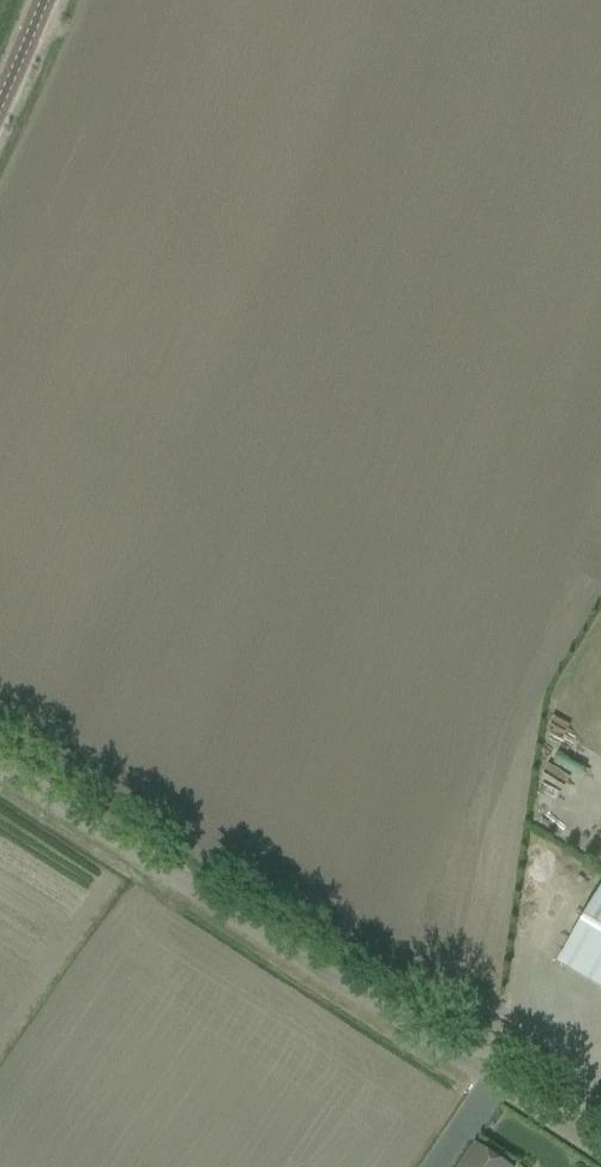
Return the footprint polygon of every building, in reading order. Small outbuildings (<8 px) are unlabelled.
[(557,963),(600,989),(600,889),(557,963)] [(475,1146),(462,1166),(461,1166),(507,1166),(475,1146)]
